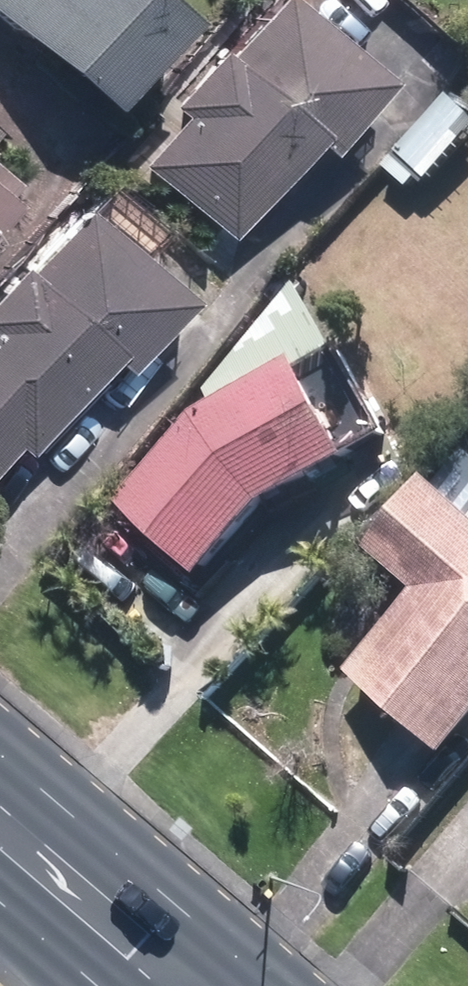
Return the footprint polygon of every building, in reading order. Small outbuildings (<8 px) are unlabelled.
[(96,109),(171,24),(143,0),(0,0),(0,26),(96,109)] [(223,241),(301,144),(316,156),(376,82),(276,0),(261,0),(213,59),(206,52),(163,106),(174,116),(133,167),(223,241)] [(11,449),(20,458),(101,363),(115,375),(179,302),(73,211),(17,276),(11,270),(0,283),(0,461),(11,449)] [(118,505),(202,579),(267,506),(353,460),(298,362),(197,418),(118,505)] [(438,755),(467,721),(467,458),(457,449),(368,551),(432,608),(362,688),(438,755)]
